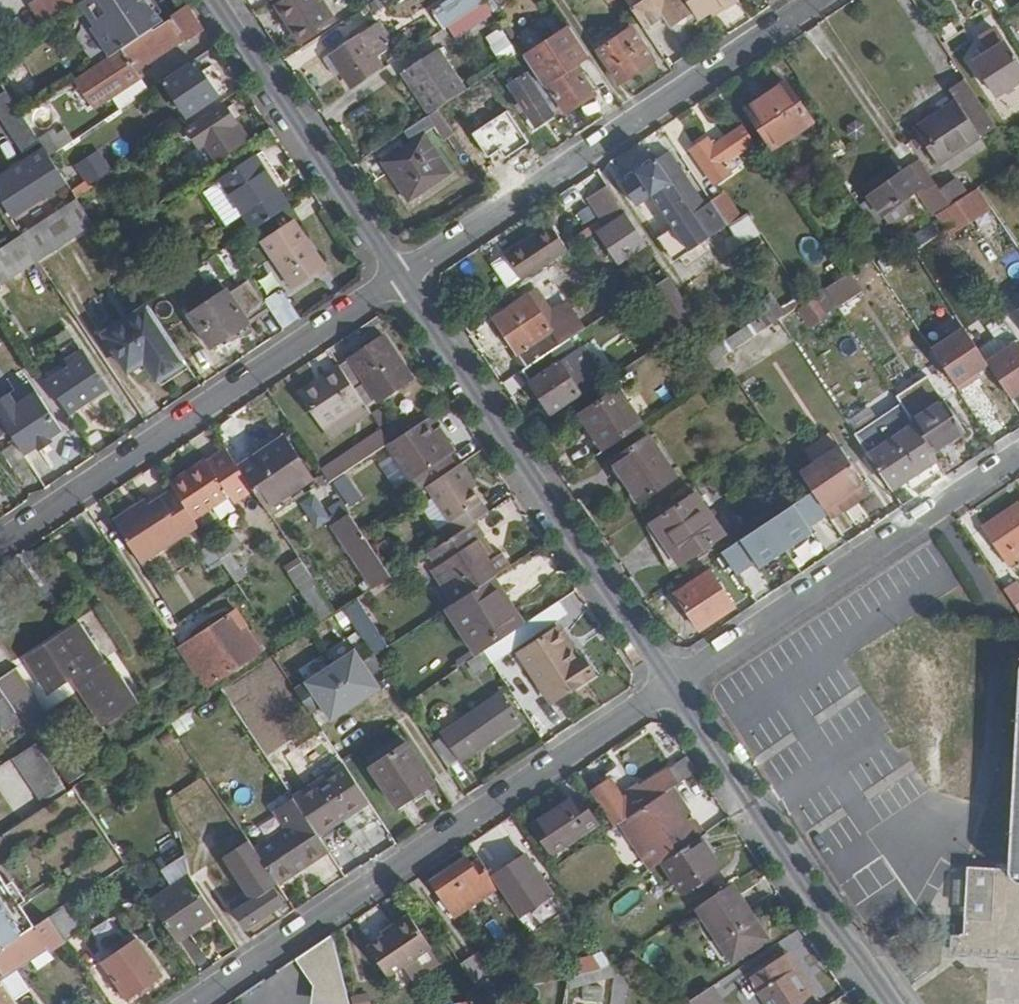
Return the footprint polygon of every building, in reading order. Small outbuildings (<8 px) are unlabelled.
[(59,0),(34,0),(30,3),(46,26),(67,12),(59,0)] [(67,12),(85,0),(86,0),(59,0),(67,12)] [(144,0),(86,0),(85,0),(117,51),(159,23),(144,0)] [(320,0),(287,0),(280,5),(304,41),(335,22),(320,0)] [(481,0),(451,0),(431,13),(443,30),(447,28),(468,14),(484,4),(481,0)] [(644,29),(661,19),(667,28),(693,12),(685,0),(624,0),(644,29)] [(693,12),(700,22),(723,6),(727,10),(739,2),(737,0),(685,0),(693,12)] [(133,65),(167,42),(173,50),(187,41),(188,43),(205,32),(187,4),(159,23),(117,51),(75,80),(94,109),(141,77),(133,65)] [(507,31),(490,6),(480,13),(496,37),(507,31)] [(454,39),(475,25),(468,14),(447,28),(454,39)] [(998,28),(984,37),(993,52),(977,62),(1001,96),(1018,84),(1018,61),(998,28)] [(579,65),(589,57),(571,29),(526,59),(532,68),(545,87),(549,84),(568,112),(597,94),(579,65)] [(620,85),(652,62),(632,29),(598,52),(620,85)] [(382,69),(360,35),(327,55),(350,90),(382,69)] [(465,91),(438,51),(402,76),(429,115),(465,91)] [(218,97),(195,63),(163,85),(185,118),(218,97)] [(545,87),(532,68),(523,73),(521,69),(513,73),(517,79),(509,84),(534,125),(559,109),(545,87)] [(955,141),(989,116),(965,79),(948,91),(955,101),(936,114),(955,141)] [(814,121),(788,82),(783,86),(809,125),(814,121)] [(75,83),(25,112),(38,134),(88,105),(75,83)] [(809,125),(783,86),(747,109),(773,149),(809,125)] [(241,147),(229,128),(236,123),(225,107),(186,132),(197,148),(205,144),(217,162),(241,147)] [(35,135),(20,112),(5,122),(21,145),(35,135)] [(955,141),(936,114),(915,128),(940,167),(997,128),(989,116),(955,141)] [(452,173),(426,134),(434,128),(426,117),(404,131),(412,142),(384,161),(409,201),(452,173)] [(725,162),(754,143),(742,127),(713,147),(707,139),(691,150),(714,186),(733,174),(725,162)] [(49,157),(74,141),(67,131),(43,148),(45,150),(49,157)] [(99,148),(72,162),(84,185),(111,172),(99,148)] [(67,184),(49,157),(45,150),(0,180),(0,200),(12,218),(67,184)] [(289,191),(263,150),(201,192),(213,210),(234,197),(243,212),(255,231),(288,209),(280,196),(289,191)] [(722,229),(671,151),(622,184),(636,206),(652,196),(673,228),(657,239),(673,263),(722,229)] [(893,206),(923,187),(910,166),(869,194),(891,227),(902,219),(893,206)] [(970,194),(958,178),(940,190),(951,207),(970,194)] [(626,213),(607,184),(594,194),(612,222),(626,213)] [(940,190),(937,185),(923,195),(937,216),(951,207),(940,190)] [(949,235),(990,207),(978,189),(970,194),(951,207),(937,216),(949,235)] [(612,222),(594,194),(588,198),(607,225),(612,222)] [(740,217),(724,194),(712,201),(728,225),(740,217)] [(39,261),(95,225),(77,199),(21,235),(39,261)] [(295,287),(325,266),(296,222),(265,243),(295,287)] [(571,249),(604,228),(602,224),(569,245),(571,249)] [(1014,247),(1005,228),(986,238),(994,256),(1014,247)] [(567,252),(551,229),(509,257),(525,280),(567,252)] [(21,235),(0,249),(0,286),(39,261),(21,235)] [(804,327),(863,294),(851,273),(792,306),(804,327)] [(211,349),(270,309),(266,304),(248,276),(190,315),(211,349)] [(663,308),(680,302),(671,278),(654,284),(663,308)] [(301,321),(283,293),(266,304),(270,309),(285,331),(301,321)] [(564,344),(531,295),(495,319),(528,368),(552,351),(564,344)] [(184,365),(147,309),(102,339),(125,376),(142,364),(155,384),(184,365)] [(734,374),(791,337),(779,320),(723,357),(730,369),(734,374)] [(723,357),(699,321),(682,332),(715,379),(730,369),(723,357)] [(987,363),(965,330),(933,351),(960,393),(975,384),(971,377),(989,365),(987,363)] [(410,378),(382,337),(378,339),(375,335),(361,344),(364,349),(339,366),(354,388),(362,382),(374,401),(410,378)] [(987,363),(989,365),(1010,398),(1018,393),(1018,343),(987,363)] [(108,388),(84,349),(68,359),(72,366),(48,381),(69,414),(108,388)] [(580,394),(552,351),(528,368),(523,371),(550,414),(580,394)] [(354,388),(339,366),(298,393),(321,427),(363,401),(354,388)] [(644,426),(620,390),(583,414),(607,451),(644,426)] [(38,394),(17,408),(9,395),(0,401),(0,418),(8,429),(17,443),(25,456),(63,431),(38,394)] [(962,434),(942,403),(914,422),(934,452),(962,434)] [(449,457),(455,452),(440,428),(433,433),(426,421),(388,446),(411,481),(425,471),(433,483),(457,468),(449,457)] [(934,452),(914,422),(895,435),(898,438),(871,456),(893,490),(939,460),(934,452)] [(363,463),(388,446),(382,436),(356,453),(363,463)] [(675,477),(649,438),(612,462),(638,502),(675,477)] [(25,456),(17,443),(1,454),(16,476),(31,465),(25,456)] [(311,480),(287,444),(275,453),(270,448),(239,468),(254,491),(267,510),(311,480)] [(826,512),(869,482),(845,446),(802,476),(813,493),(819,502),(826,512)] [(239,468),(227,450),(208,463),(207,461),(173,485),(176,490),(197,521),(232,496),(238,502),(254,491),(239,468)] [(490,514),(458,467),(457,468),(433,483),(428,486),(459,534),(474,524),(490,514)] [(345,506),(360,498),(346,473),(332,481),(345,506)] [(813,493),(802,476),(793,481),(805,499),(813,493)] [(197,521),(176,490),(152,506),(149,501),(114,523),(141,564),(199,525),(197,521)] [(312,494),(297,504),(314,529),(329,518),(312,494)] [(723,538),(696,495),(652,525),(679,566),(723,538)] [(790,502),(718,552),(738,581),(810,531),(790,502)] [(826,512),(819,502),(804,512),(818,531),(832,521),(826,512)] [(989,527),(1014,567),(1018,564),(1018,507),(989,527)] [(394,577),(353,517),(336,529),(376,589),(394,577)] [(488,582),(511,566),(502,552),(491,560),(486,553),(491,549),(474,524),(459,534),(432,552),(441,565),(438,566),(461,600),(488,582)] [(245,548),(236,535),(215,549),(224,563),(245,548)] [(305,567),(288,542),(276,551),(293,575),(305,567)] [(736,609),(711,573),(677,596),(701,633),(736,609)] [(519,628),(499,597),(504,594),(501,590),(496,594),(488,582),(461,600),(448,609),(478,655),(481,653),(483,652),(519,628)] [(1007,594),(1018,610),(1018,586),(1007,594)] [(492,665),(568,613),(560,601),(519,628),(483,652),(492,665)] [(211,687),(263,651),(254,637),(248,642),(231,618),(184,648),(211,687)] [(557,702),(596,675),(584,659),(579,663),(556,631),(524,653),(557,702)] [(104,670),(79,633),(66,641),(63,637),(29,659),(51,691),(76,674),(116,735),(147,714),(113,664),(104,670)] [(382,690),(372,675),(383,668),(368,645),(297,691),(313,715),(324,707),(334,721),(382,690)] [(462,685),(489,666),(481,653),(478,655),(448,675),(453,683),(458,680),(462,685)] [(17,668),(0,680),(0,688),(7,698),(17,713),(37,700),(17,668)] [(450,770),(520,724),(502,697),(433,743),(450,770)] [(1009,883),(969,881),(963,962),(1018,966),(1018,709),(1009,883)] [(187,714),(170,722),(176,735),(193,727),(187,714)] [(70,792),(38,744),(12,762),(44,810),(70,792)] [(435,784),(409,745),(373,770),(404,815),(419,805),(414,799),(435,784)] [(679,788),(699,775),(689,760),(668,774),(666,772),(641,790),(637,785),(627,793),(631,797),(624,802),(611,782),(591,795),(615,830),(625,823),(679,788)] [(371,804),(347,767),(296,800),(320,837),(371,804)] [(699,840),(709,834),(699,818),(693,822),(689,816),(695,812),(679,788),(625,823),(656,869),(661,866),(699,840)] [(594,825),(576,797),(553,813),(556,818),(535,832),(552,856),(594,825)] [(280,887),(332,854),(320,837),(296,800),(278,813),(288,831),(256,852),(260,857),(270,873),(279,886),(280,887)] [(682,896),(720,870),(699,840),(661,866),(682,896)] [(270,873),(260,857),(249,864),(259,880),(270,873)] [(552,893),(528,858),(492,880),(500,891),(517,916),(552,893)] [(456,919),(500,891),(492,880),(482,865),(473,871),(467,861),(432,885),(456,919)] [(221,895),(236,884),(223,865),(195,886),(210,908),(223,900),(221,895)] [(16,907),(21,903),(0,870),(0,952),(32,931),(16,907)] [(199,919),(212,911),(210,908),(195,886),(190,880),(151,906),(177,946),(205,928),(199,919)] [(249,933),(290,903),(280,887),(279,886),(268,893),(259,880),(235,896),(244,909),(236,914),(237,917),(233,920),(242,933),(246,929),(249,933)] [(767,940),(738,895),(735,895),(729,887),(696,909),(732,963),(767,940)] [(84,934),(67,907),(49,919),(66,945),(84,934)] [(431,950),(409,917),(383,933),(386,938),(368,950),(388,979),(431,950)] [(47,947),(52,952),(66,945),(49,919),(32,931),(0,952),(0,970),(4,976),(47,947)] [(333,937),(299,960),(315,987),(315,1003),(348,1003),(333,937)] [(164,978),(140,943),(105,967),(127,1002),(164,978)] [(626,978),(656,959),(646,943),(611,966),(615,969),(626,978)] [(603,952),(574,957),(577,972),(605,966),(603,952)] [(780,956),(748,976),(767,1003),(806,1003),(811,1001),(780,956)] [(493,988),(478,966),(465,974),(479,997),(493,988)] [(631,981),(626,978),(615,969),(611,1003),(628,1003),(631,981)] [(0,970),(0,1003),(17,1003),(21,1001),(4,976),(0,970)] [(713,986),(680,1003),(723,1003),(713,986)] [(348,997),(350,1003),(369,1003),(366,992),(348,997)] [(845,996),(833,1003),(851,1003),(845,996)]
